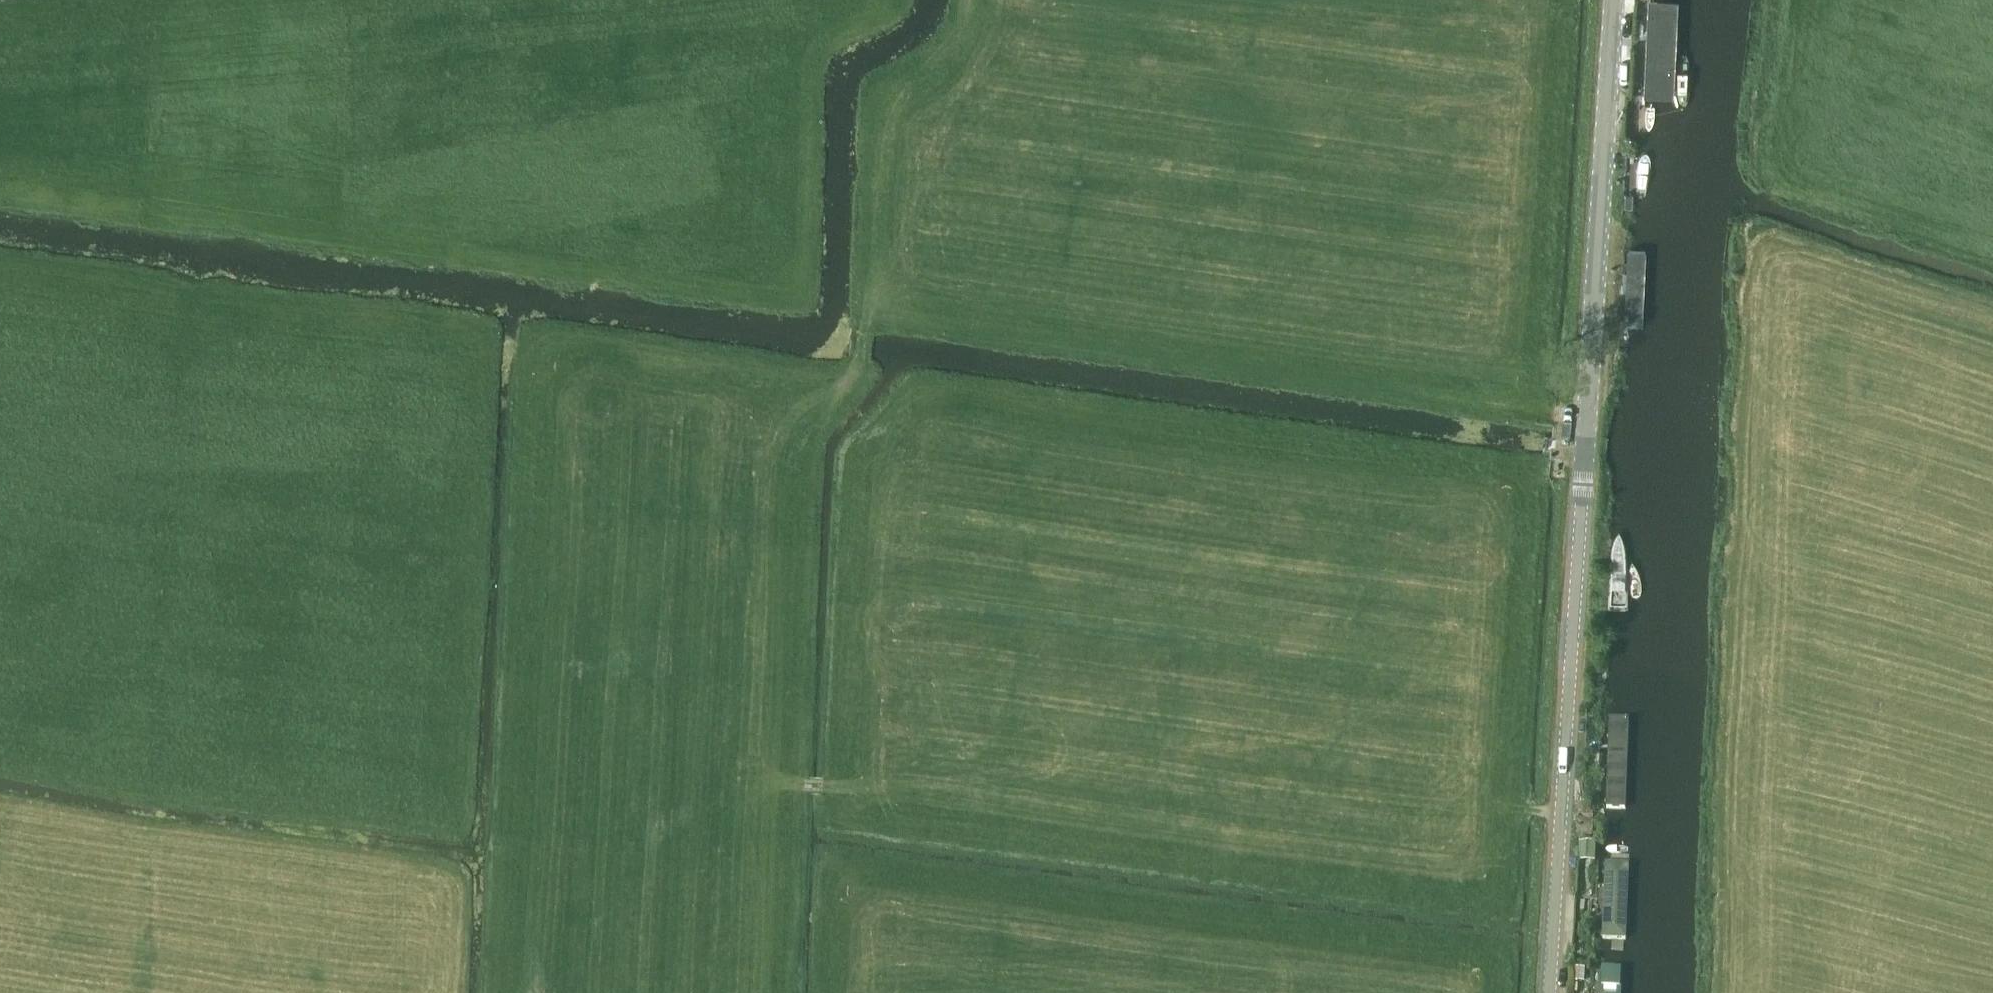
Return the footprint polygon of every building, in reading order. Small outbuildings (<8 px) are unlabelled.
[(1650,94),(1638,94),(1636,124),(1648,125),(1650,94)] [(1640,153),(1638,186),(1651,187),(1653,153),(1640,153)] [(1633,232),(1625,309),(1646,311),(1654,234),(1633,232)] [(1613,738),(1589,737),(1587,801),(1611,802),(1613,738)] [(1596,845),(1580,844),(1579,859),(1595,860),(1596,845)] [(1631,861),(1607,860),(1604,936),(1628,937),(1631,861)] [(1600,992),(1624,992),(1625,965),(1601,964),(1600,992)]
